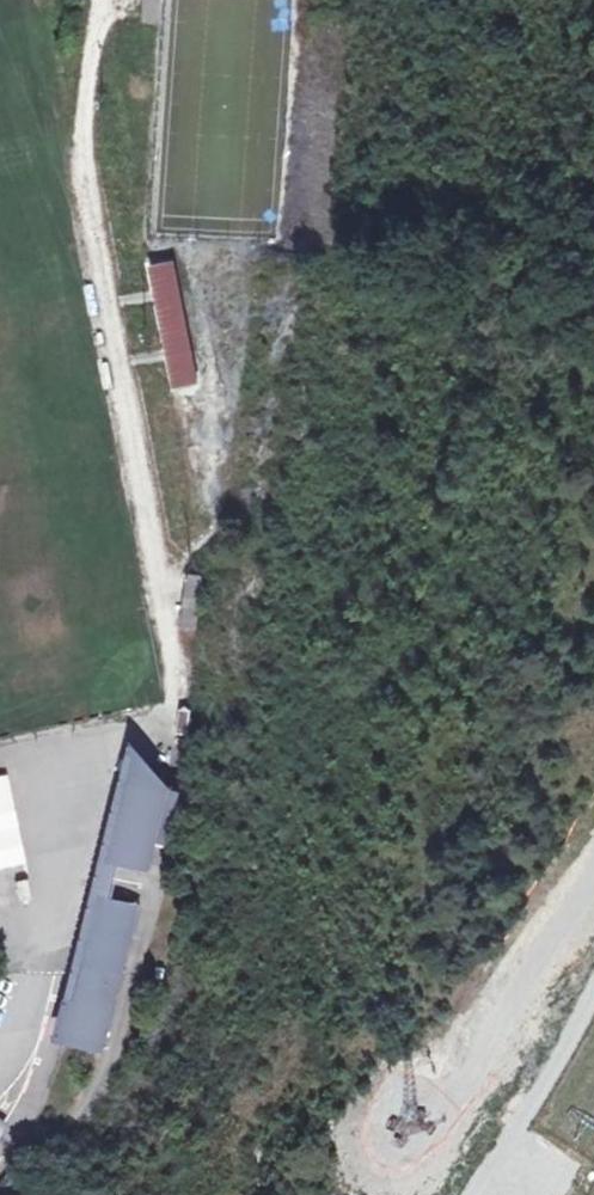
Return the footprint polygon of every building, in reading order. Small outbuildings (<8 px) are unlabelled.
[(176,259),(149,264),(174,389),(201,384),(176,259)] [(197,629),(204,579),(190,576),(182,627),(197,629)] [(106,896),(115,861),(111,860),(131,781),(171,791),(172,788),(130,738),(53,1040),(65,1043),(102,895),(106,896)] [(102,895),(65,1043),(104,1053),(158,838),(177,843),(189,795),(171,791),(131,781),(111,860),(115,861),(106,896),(102,895)]
